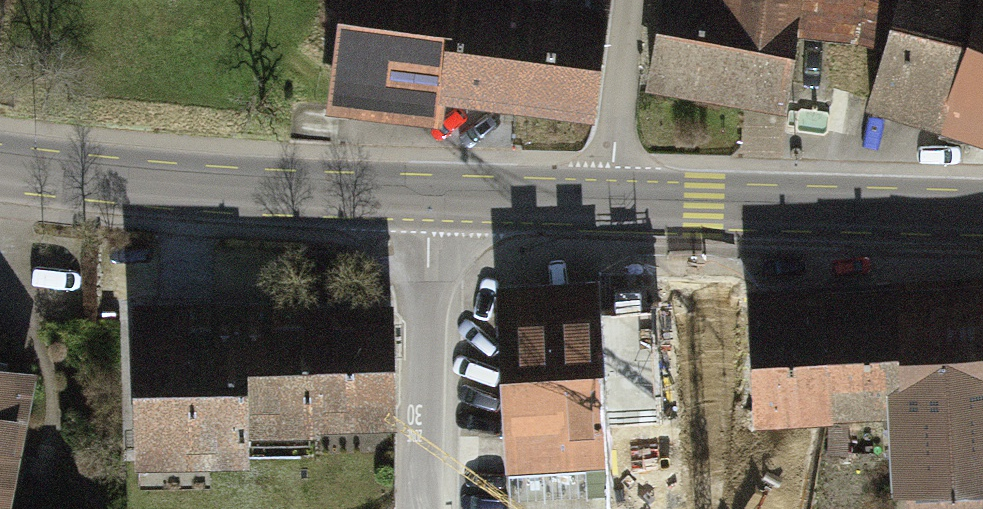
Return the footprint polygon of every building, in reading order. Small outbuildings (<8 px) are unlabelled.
[(609,0),(337,0),(323,112),(439,126),(443,95),(595,113),(609,0)] [(647,87),(781,112),(797,22),(882,38),(867,99),(982,141),(982,0),(657,0),(647,87)] [(490,282),(500,475),(602,469),(604,508),(728,508),(724,425),(887,417),(892,508),(982,508),(982,276),(704,287),(701,271),(490,282)] [(387,292),(127,298),(137,469),(250,464),(248,433),(398,425),(387,292)] [(0,359),(0,508),(10,508),(38,365),(0,359)]
